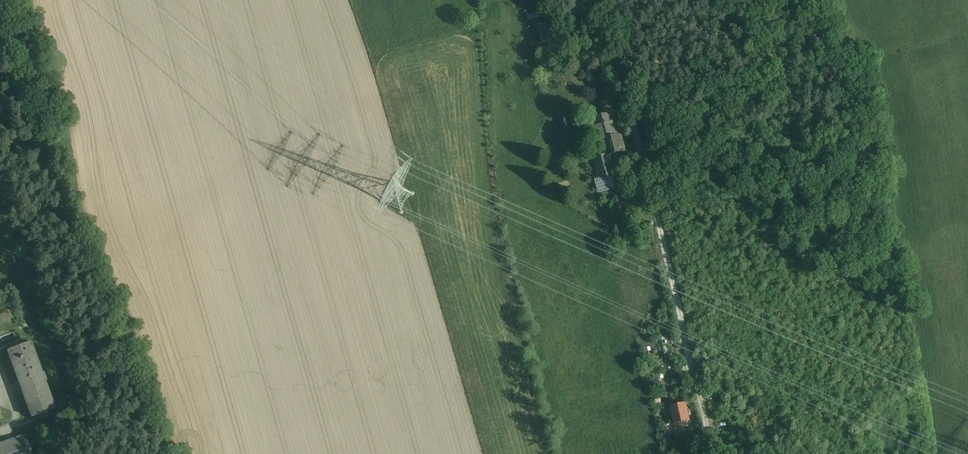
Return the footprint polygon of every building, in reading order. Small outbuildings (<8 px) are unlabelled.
[(546,23),(539,25),(542,43),(552,41),(557,40),(554,22),(546,23)] [(612,113),(592,119),(599,141),(602,140),(606,156),(609,155),(625,151),(621,135),(618,135),(612,113)] [(606,156),(595,159),(600,179),(615,175),(609,155),(606,156)] [(615,176),(596,181),(599,192),(618,187),(615,176)] [(32,340),(8,349),(33,416),(56,407),(32,340)] [(687,402),(670,405),(675,424),(691,420),(687,402)] [(0,443),(0,453),(31,453),(25,435),(0,443)]
